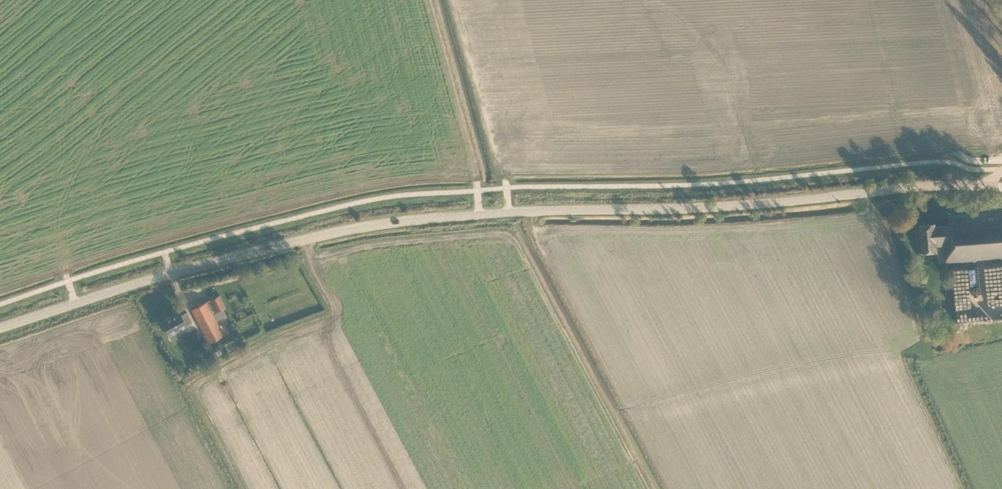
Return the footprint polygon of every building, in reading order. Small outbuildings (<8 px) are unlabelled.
[(963,219),(964,223),(953,224),(953,226),(936,227),(936,224),(922,225),(924,252),(938,251),(937,245),(946,244),(947,263),(1001,258),(1001,216),(963,219)] [(226,307),(219,294),(191,309),(209,342),(224,334),(220,325),(229,320),(223,308),(226,307)]
